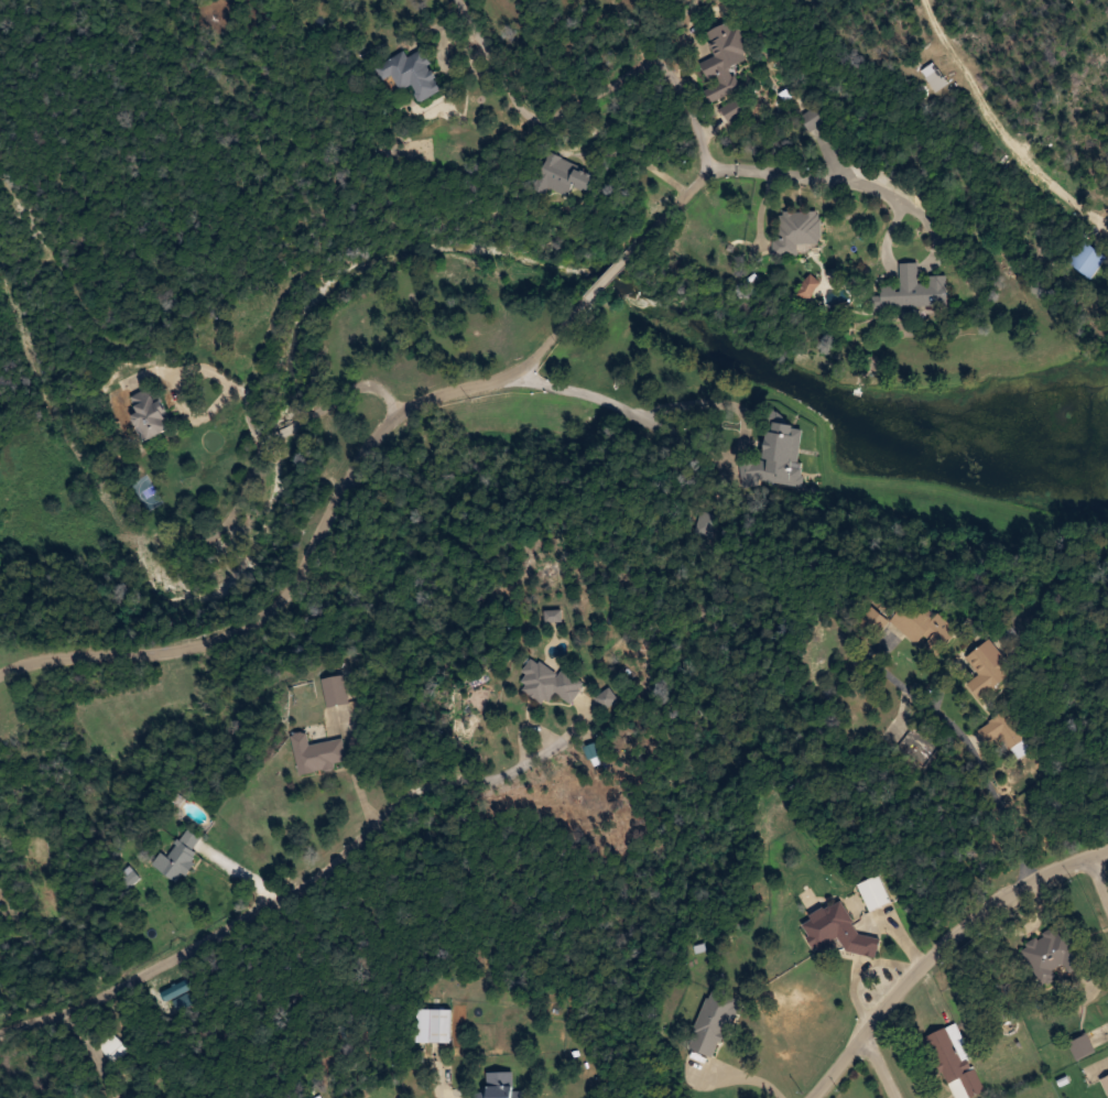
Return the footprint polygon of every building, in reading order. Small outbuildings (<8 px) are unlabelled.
[(705,32),(716,57),(701,63),(717,99),(741,89),(731,66),(750,57),(733,19),(705,32)] [(443,90),(422,49),(408,56),(406,51),(377,65),(384,78),(392,74),(400,91),(411,85),(420,102),(443,90)] [(723,112),(732,121),(746,107),(737,98),(723,112)] [(807,128),(818,125),(815,111),(803,113),(807,128)] [(568,199),(573,187),(587,192),(595,171),(546,154),(535,187),(568,199)] [(797,255),(797,243),(818,243),(818,210),(776,210),(776,255),(797,255)] [(1106,257),(1086,241),(1068,264),(1088,280),(1106,257)] [(947,306),(946,275),(930,276),(930,281),(919,282),(918,263),(900,263),(901,286),(880,287),(880,296),(870,296),(870,308),(947,306)] [(133,416),(143,441),(170,429),(152,387),(131,396),(138,414),(133,416)] [(804,425),(767,422),(763,463),(742,461),(739,483),(798,488),(804,425)] [(956,631),(911,593),(886,623),(871,610),(865,617),(880,630),(888,621),(917,646),(926,635),(942,649),(956,631)] [(1004,659),(989,639),(965,657),(978,675),(967,683),(979,699),(1010,676),(999,663),(1004,659)] [(556,672),(534,657),(516,683),(548,705),(556,693),(571,704),(587,680),(562,663),(556,672)] [(328,706),(350,702),(344,674),(322,678),(328,706)] [(618,700),(610,688),(597,697),(605,709),(618,700)] [(988,745),(1000,737),(1008,750),(1026,738),(1007,709),(977,729),(988,745)] [(344,739),(310,744),(308,731),(292,733),(298,773),(348,764),(344,739)] [(584,747),(589,760),(604,754),(599,741),(584,747)] [(154,866),(176,884),(198,856),(191,850),(200,839),(185,827),(154,866)] [(139,878),(128,867),(110,883),(120,895),(139,878)] [(857,885),(870,912),(890,902),(877,875),(857,885)] [(876,956),(881,938),(846,930),(850,912),(813,903),(803,945),(829,951),(830,945),(876,956)] [(1065,923),(1021,943),(1040,986),(1058,977),(1055,969),(1066,964),(1070,972),(1084,966),(1065,923)] [(689,1048),(717,1058),(738,998),(710,988),(689,1048)] [(451,1009),(416,1009),(416,1042),(451,1042),(451,1009)] [(955,1023),(925,1037),(952,1097),(969,1097),(986,1090),(955,1023)] [(127,1051),(112,1031),(96,1044),(111,1063),(127,1051)]
